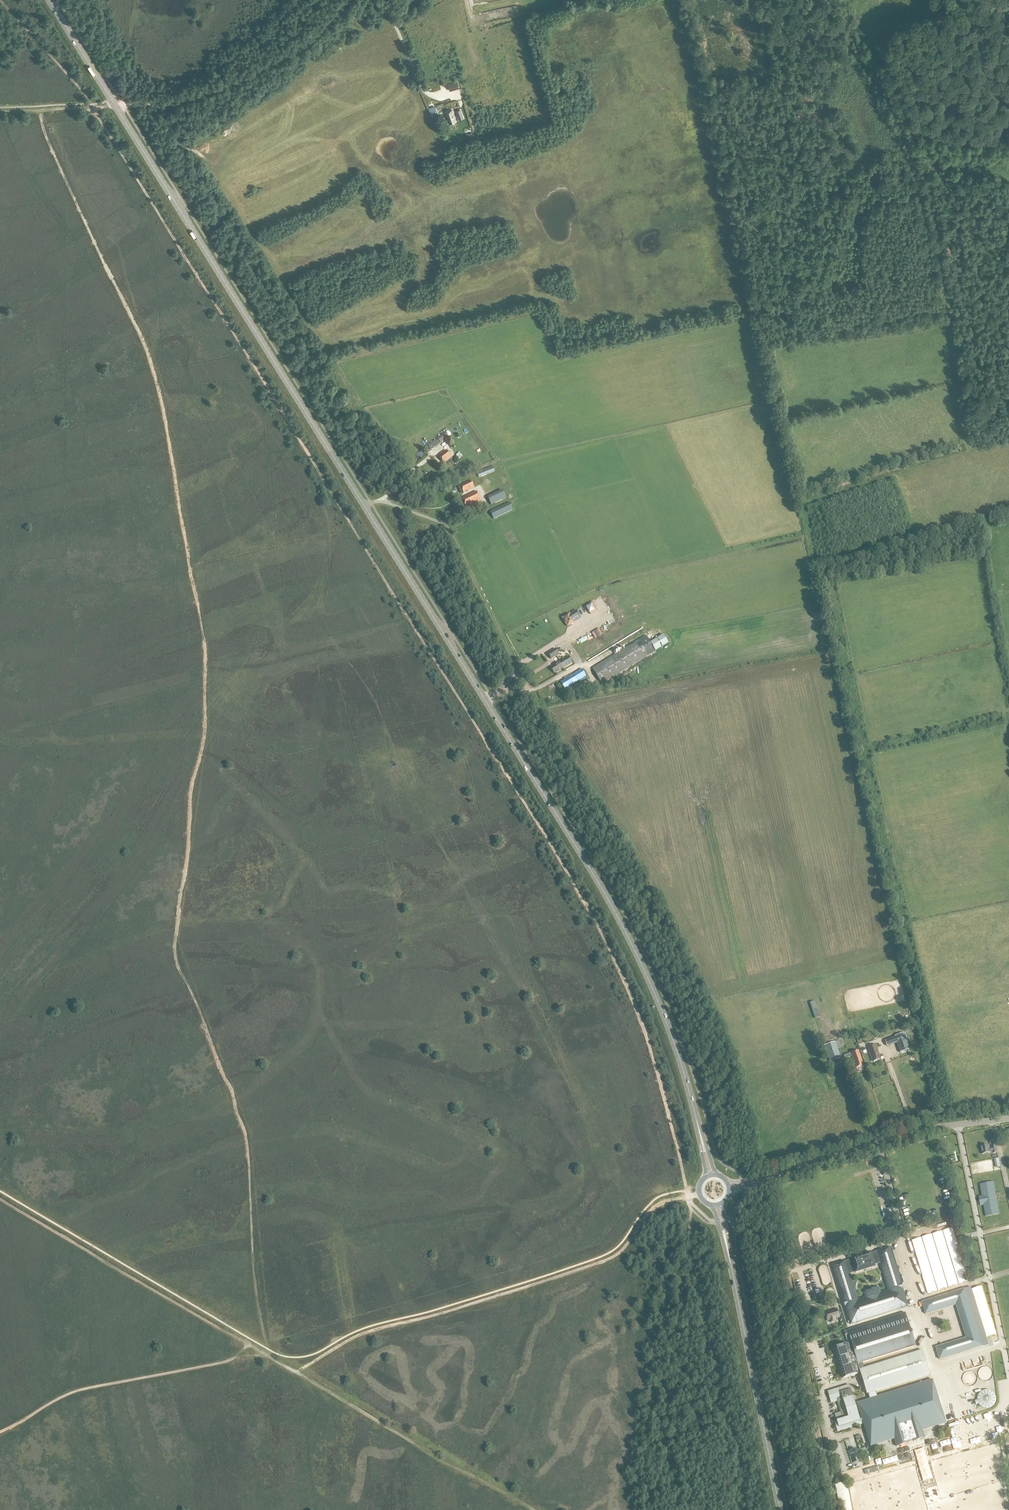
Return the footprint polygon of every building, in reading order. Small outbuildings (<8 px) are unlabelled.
[(448,7),(451,13),(463,8),(460,2),(448,7)] [(458,85),(450,87),(451,93),(460,91),(458,85)] [(540,103),(543,102),(541,91),(530,94),(531,94),(533,94),(535,102),(540,101),(540,103)] [(513,105),(502,108),(507,124),(517,121),(514,112),(518,111),(517,106),(514,107),(513,105)] [(429,109),(432,117),(438,115),(435,106),(429,109)] [(452,110),(445,112),(449,123),(456,121),(452,110)] [(446,432),(437,438),(440,443),(449,437),(446,432)] [(441,455),(439,456),(444,463),(451,457),(446,450),(441,454),(441,455)] [(489,467),(484,469),(486,474),(491,472),(494,471),(492,466),(489,467)] [(471,481),(461,486),(464,492),(474,487),(471,481)] [(502,490),(487,497),(491,505),(506,498),(502,490)] [(476,491),(462,498),(466,507),(481,500),(476,491)] [(491,511),(494,518),(513,509),(510,502),(491,511)] [(590,613),(591,615),(597,610),(592,602),(585,606),(586,608),(589,613),(590,613)] [(569,614),(562,618),(567,627),(571,625),(574,623),(574,622),(580,617),(577,611),(570,615),(569,614)] [(646,635),(592,668),(602,684),(656,651),(651,643),(646,635)] [(556,648),(548,653),(551,659),(559,654),(556,648)] [(568,656),(551,667),(555,673),(572,662),(568,656)] [(582,669),(561,682),(565,689),(578,680),(580,684),(589,679),(586,675),(582,669)] [(835,1042),(824,1046),(829,1063),(841,1058),(835,1042)] [(875,1045),(868,1048),(873,1061),(880,1059),(875,1045)] [(850,1052),(852,1056),(856,1068),(863,1065),(858,1049),(850,1052)] [(991,1145),(981,1147),(982,1154),(993,1152),(993,1153),(997,1152),(996,1146),(995,1147),(992,1148),(991,1145)] [(986,1216),(999,1214),(994,1182),(980,1185),(982,1196),(979,1196),(981,1206),(984,1205),(986,1216)] [(851,1259),(844,1262),(844,1261),(832,1265),(843,1301),(845,1306),(851,1324),(908,1307),(902,1288),(903,1288),(901,1283),(890,1247),(877,1251),(878,1251),(871,1253),(870,1252),(862,1255),(860,1256),(859,1255),(859,1256),(851,1258),(851,1259)] [(940,1359),(982,1346),(979,1334),(978,1334),(968,1301),(965,1289),(922,1302),(926,1314),(956,1305),(967,1338),(936,1347),(940,1359)] [(839,1317),(837,1309),(825,1313),(827,1321),(830,1320),(831,1322),(836,1321),(835,1319),(839,1317)] [(905,1313),(847,1331),(858,1364),(863,1363),(915,1346),(916,1346),(914,1341),(907,1319),(905,1313)] [(847,1331),(844,1332),(848,1344),(857,1372),(860,1371),(860,1370),(858,1364),(847,1331)] [(848,1344),(834,1348),(837,1358),(838,1362),(843,1378),(857,1374),(857,1372),(848,1344)] [(864,1368),(860,1370),(860,1371),(866,1392),(867,1394),(868,1393),(875,1391),(929,1374),(922,1350),(864,1368)] [(858,1403),(857,1403),(858,1404),(870,1445),(871,1446),(872,1446),(889,1440),(894,1439),(897,1446),(908,1443),(907,1441),(913,1439),(913,1441),(924,1438),(922,1430),(923,1430),(945,1423),(946,1423),(945,1422),(933,1381),(932,1380),(931,1380),(877,1397),(870,1399),(858,1403)] [(838,1400),(841,1413),(835,1415),(837,1421),(834,1421),(837,1431),(862,1423),(860,1416),(859,1416),(849,1385),(828,1392),(831,1402),(838,1400)] [(977,1398),(977,1401),(975,1401),(976,1405),(978,1405),(979,1406),(980,1406),(981,1408),(982,1408),(985,1409),(987,1409),(989,1409),(990,1408),(992,1407),(994,1406),(995,1405),(995,1403),(996,1401),(996,1399),(995,1397),(995,1395),(994,1394),(993,1392),(991,1391),(990,1391),(987,1390),(986,1390),(984,1391),(982,1391),(981,1392),(979,1394),(978,1395),(977,1397),(977,1398)] [(875,1391),(868,1393),(870,1399),(877,1397),(875,1391)] [(948,1408),(956,1406),(954,1398),(946,1400),(948,1408)] [(876,1466),(872,1468),(873,1473),(891,1468),(888,1458),(875,1462),(876,1466)] [(835,1484),(840,1509),(849,1509),(850,1509),(844,1483),(835,1484)]
